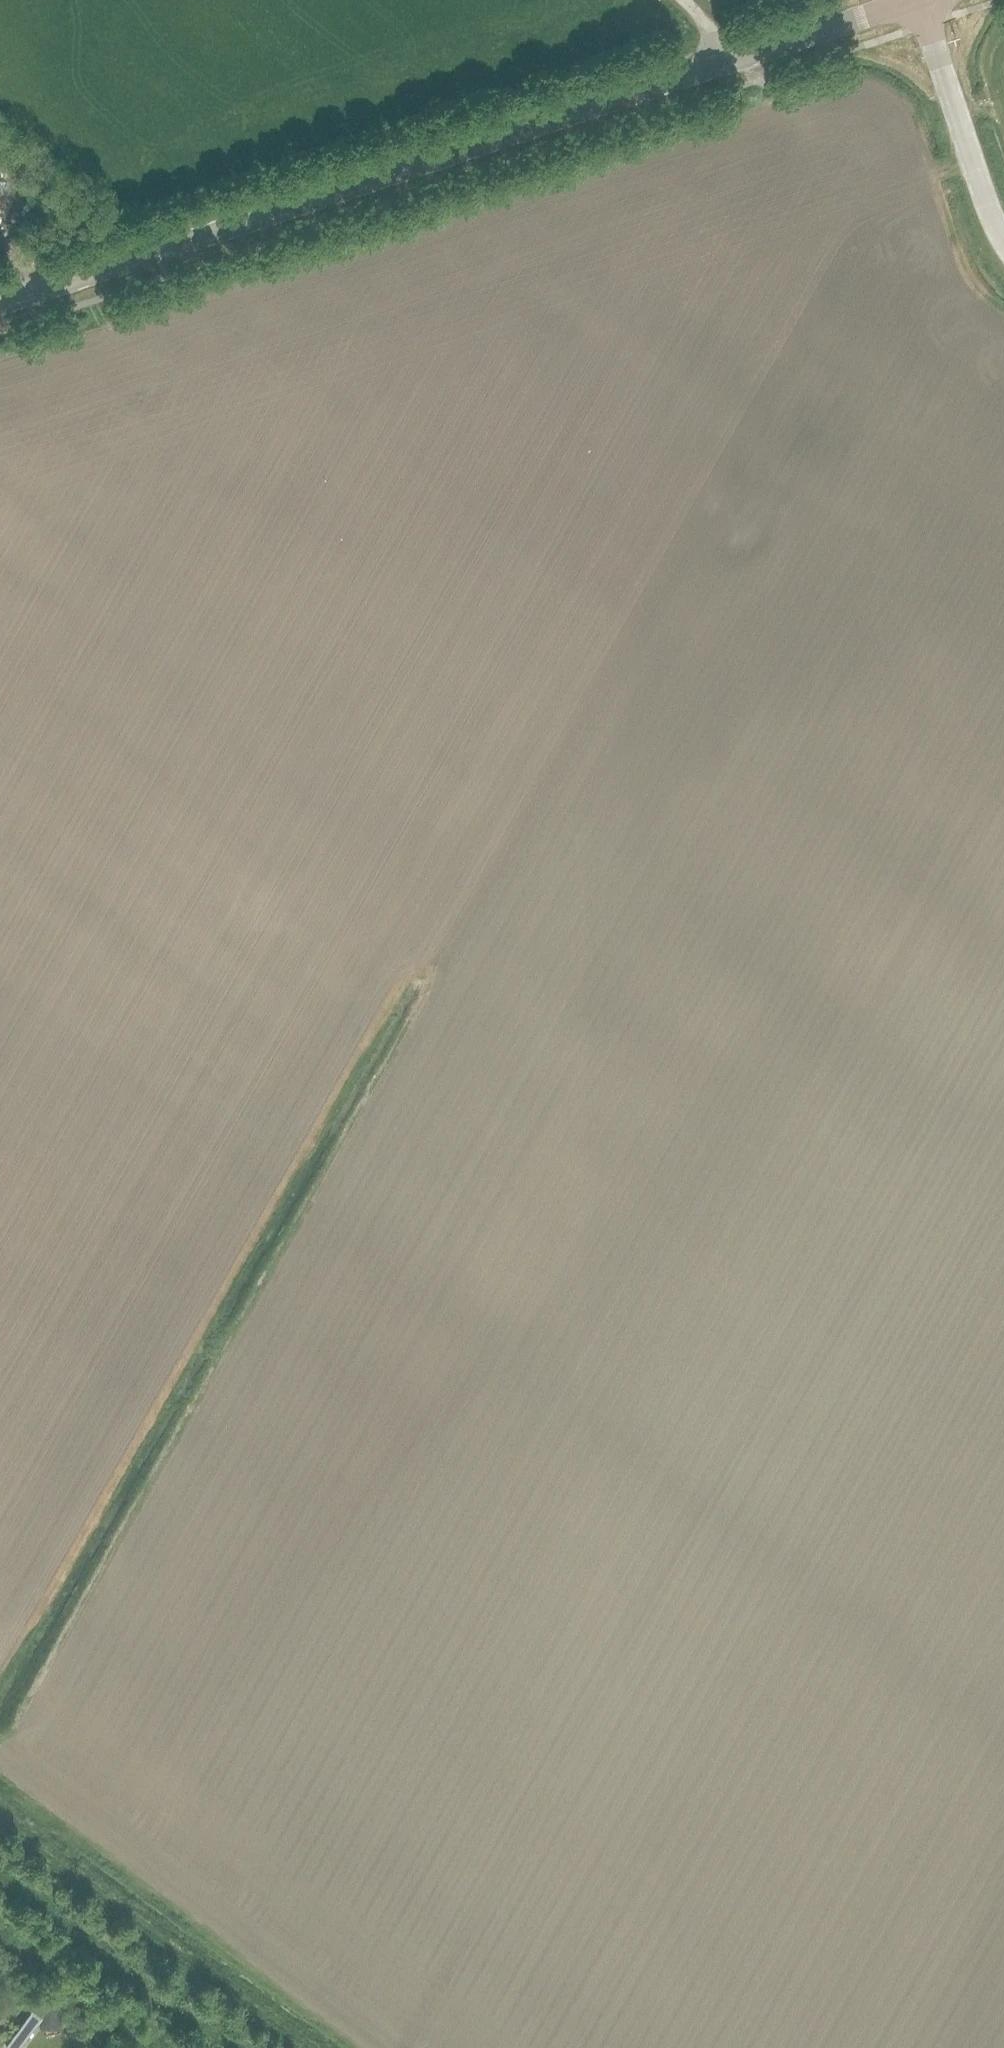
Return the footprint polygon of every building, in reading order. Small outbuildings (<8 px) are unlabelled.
[(41,2029),(61,2028),(60,2009),(41,2009),(41,2029)]
